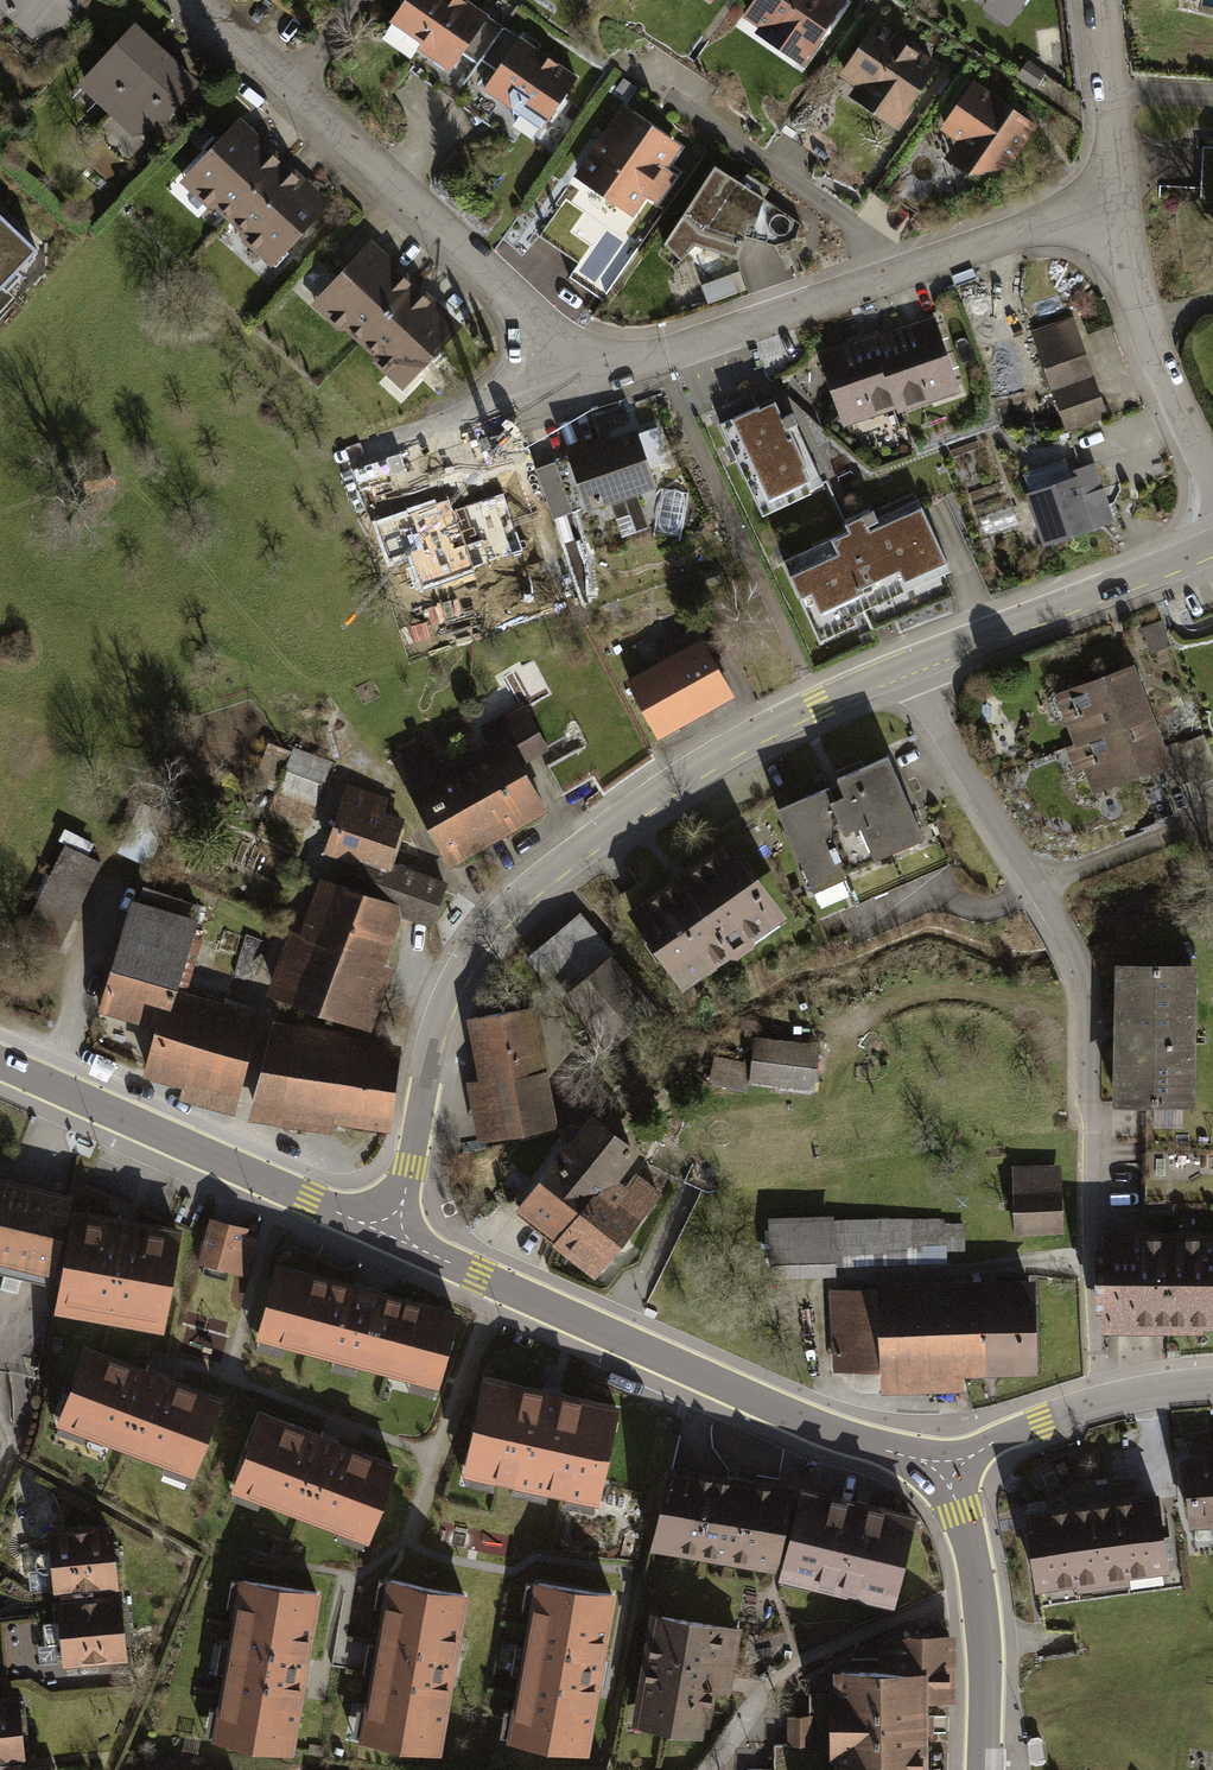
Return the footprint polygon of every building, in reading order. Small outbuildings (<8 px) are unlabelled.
[(39,39),(78,0),(0,0),(0,1),(39,39)] [(383,35),(446,78),(486,19),(458,0),(408,0),(383,35)] [(745,17),(807,60),(848,1),(846,0),(756,0),(745,17)] [(1014,16),(1025,0),(992,0),(1014,16)] [(881,22),(841,81),(903,124),(944,65),(881,22)] [(138,24),(84,78),(138,132),(192,78),(138,24)] [(519,35),(478,94),(541,136),(581,78),(519,35)] [(974,84),(940,134),(956,144),(946,158),(971,175),(1006,169),(1036,126),(974,84)] [(623,111),(580,178),(633,213),(677,146),(623,111)] [(242,124),(189,180),(230,220),(284,164),(242,124)] [(284,164),(230,220),(272,259),(325,203),(284,164)] [(799,224),(716,169),(667,245),(682,258),(695,244),(737,258),(744,237),(776,245),(796,239),(799,224)] [(0,219),(0,280),(30,247),(0,219)] [(372,247),(318,303),(360,343),(413,287),(372,247)] [(413,287),(360,343),(401,382),(455,326),(413,287)] [(1033,333),(1052,385),(1092,371),(1073,318),(1033,333)] [(933,319),(876,339),(898,403),(899,408),(929,398),(926,390),(954,381),(933,319)] [(898,403),(876,339),(874,335),(826,351),(846,410),(868,402),(871,412),(898,403)] [(1053,391),(1067,430),(1107,416),(1094,377),(1053,391)] [(781,419),(775,405),(760,412),(759,408),(721,424),(748,486),(759,481),(767,501),(807,483),(810,492),(825,485),(793,413),(781,419)] [(636,435),(556,463),(573,512),(654,483),(636,435)] [(1048,543),(1112,520),(1093,466),(1070,474),(1065,460),(1024,475),(1048,543)] [(950,573),(920,504),(786,560),(820,642),(857,627),(851,615),(950,573)] [(1161,622),(1144,629),(1152,650),(1169,644),(1161,622)] [(665,666),(631,686),(656,729),(727,689),(694,630),(656,651),(665,666)] [(1139,681),(1135,682),(1130,669),(1070,692),(1078,712),(1070,715),(1080,741),(1087,738),(1148,715),(1139,693),(1143,692),(1139,681)] [(491,746),(463,763),(501,829),(543,805),(518,762),(546,746),(524,709),(483,732),(491,746)] [(1165,762),(1148,715),(1087,738),(1095,758),(1088,761),(1098,788),(1105,785),(1136,773),(1137,776),(1145,773),(1143,770),(1165,762)] [(416,747),(394,760),(450,858),(501,829),(463,763),(435,779),(416,747)] [(293,748),(276,791),(313,805),(330,762),(293,748)] [(828,788),(778,810),(819,903),(847,890),(842,878),(876,863),(871,853),(922,831),(889,757),(839,779),(847,797),(834,803),(828,788)] [(399,819),(345,802),(329,851),(371,864),(383,868),(399,819)] [(731,843),(630,914),(674,976),(697,960),(705,961),(727,945),(732,953),(775,923),(757,897),(765,892),(731,843)] [(100,864),(64,847),(22,934),(58,951),(100,864)] [(383,868),(371,864),(361,895),(396,907),(432,919),(443,888),(383,868)] [(361,895),(327,882),(307,938),(301,936),(281,995),(357,1021),(396,907),(361,895)] [(195,907),(144,888),(115,969),(104,1011),(128,1019),(130,1014),(160,1022),(146,1070),(236,1095),(255,1020),(168,994),(195,907)] [(651,1011),(574,922),(535,956),(611,1045),(651,1011)] [(1192,968),(1130,967),(1128,1099),(1190,1099),(1192,968)] [(525,1008),(472,1018),(494,1134),(547,1124),(525,1008)] [(395,1050),(273,1032),(255,1104),(386,1124),(395,1050)] [(812,1089),(817,1049),(758,1042),(753,1081),(812,1089)] [(745,1090),(751,1064),(715,1057),(710,1083),(745,1090)] [(564,1149),(519,1209),(597,1269),(654,1194),(633,1178),(625,1188),(612,1178),(631,1152),(593,1123),(570,1153),(564,1149)] [(0,1186),(0,1257),(51,1269),(67,1201),(0,1186)] [(1058,1191),(1019,1193),(1021,1232),(1060,1230),(1058,1191)] [(184,1233),(77,1215),(59,1317),(166,1335),(184,1233)] [(946,1247),(946,1225),(945,1218),(833,1221),(833,1226),(835,1260),(835,1267),(946,1264),(946,1247)] [(246,1228),(212,1219),(200,1263),(246,1275),(255,1240),(244,1238),(246,1228)] [(962,1225),(946,1225),(946,1247),(962,1247),(962,1225)] [(833,1226),(771,1229),(772,1262),(835,1260),(833,1226)] [(1107,1241),(1108,1319),(1160,1319),(1212,1318),(1212,1240),(1165,1240),(1107,1241)] [(459,1316),(277,1268),(259,1337),(441,1385),(459,1316)] [(1031,1365),(1029,1285),(836,1290),(838,1370),(1031,1365)] [(222,1402),(87,1351),(61,1422),(196,1473),(222,1402)] [(482,1369),(461,1465),(598,1495),(619,1399),(482,1369)] [(396,1471),(267,1421),(237,1497),(367,1547),(396,1471)] [(1186,1462),(1191,1523),(1212,1521),(1212,1460),(1186,1462)] [(791,1489),(669,1468),(656,1542),(778,1564),(791,1489)] [(915,1518),(801,1490),(781,1571),(895,1599),(915,1518)] [(1158,1499),(1029,1515),(1038,1581),(1167,1564),(1158,1499)] [(56,1592),(60,1591),(66,1663),(129,1658),(124,1599),(119,1600),(113,1530),(51,1535),(56,1592)] [(475,1531),(472,1541),(508,1550),(510,1540),(475,1531)] [(615,1585),(530,1571),(504,1736),(589,1750),(615,1585)] [(318,1601),(247,1590),(221,1745),(293,1757),(318,1601)] [(439,1755),(466,1602),(398,1590),(370,1743),(439,1755)] [(745,1620),(651,1606),(635,1715),(702,1725),(709,1680),(735,1684),(745,1620)] [(838,1672),(837,1769),(922,1769),(922,1723),(922,1696),(951,1697),(952,1634),(926,1633),(896,1633),(896,1673),(838,1672)] [(0,1702),(0,1769),(28,1769),(22,1701),(0,1702)]
